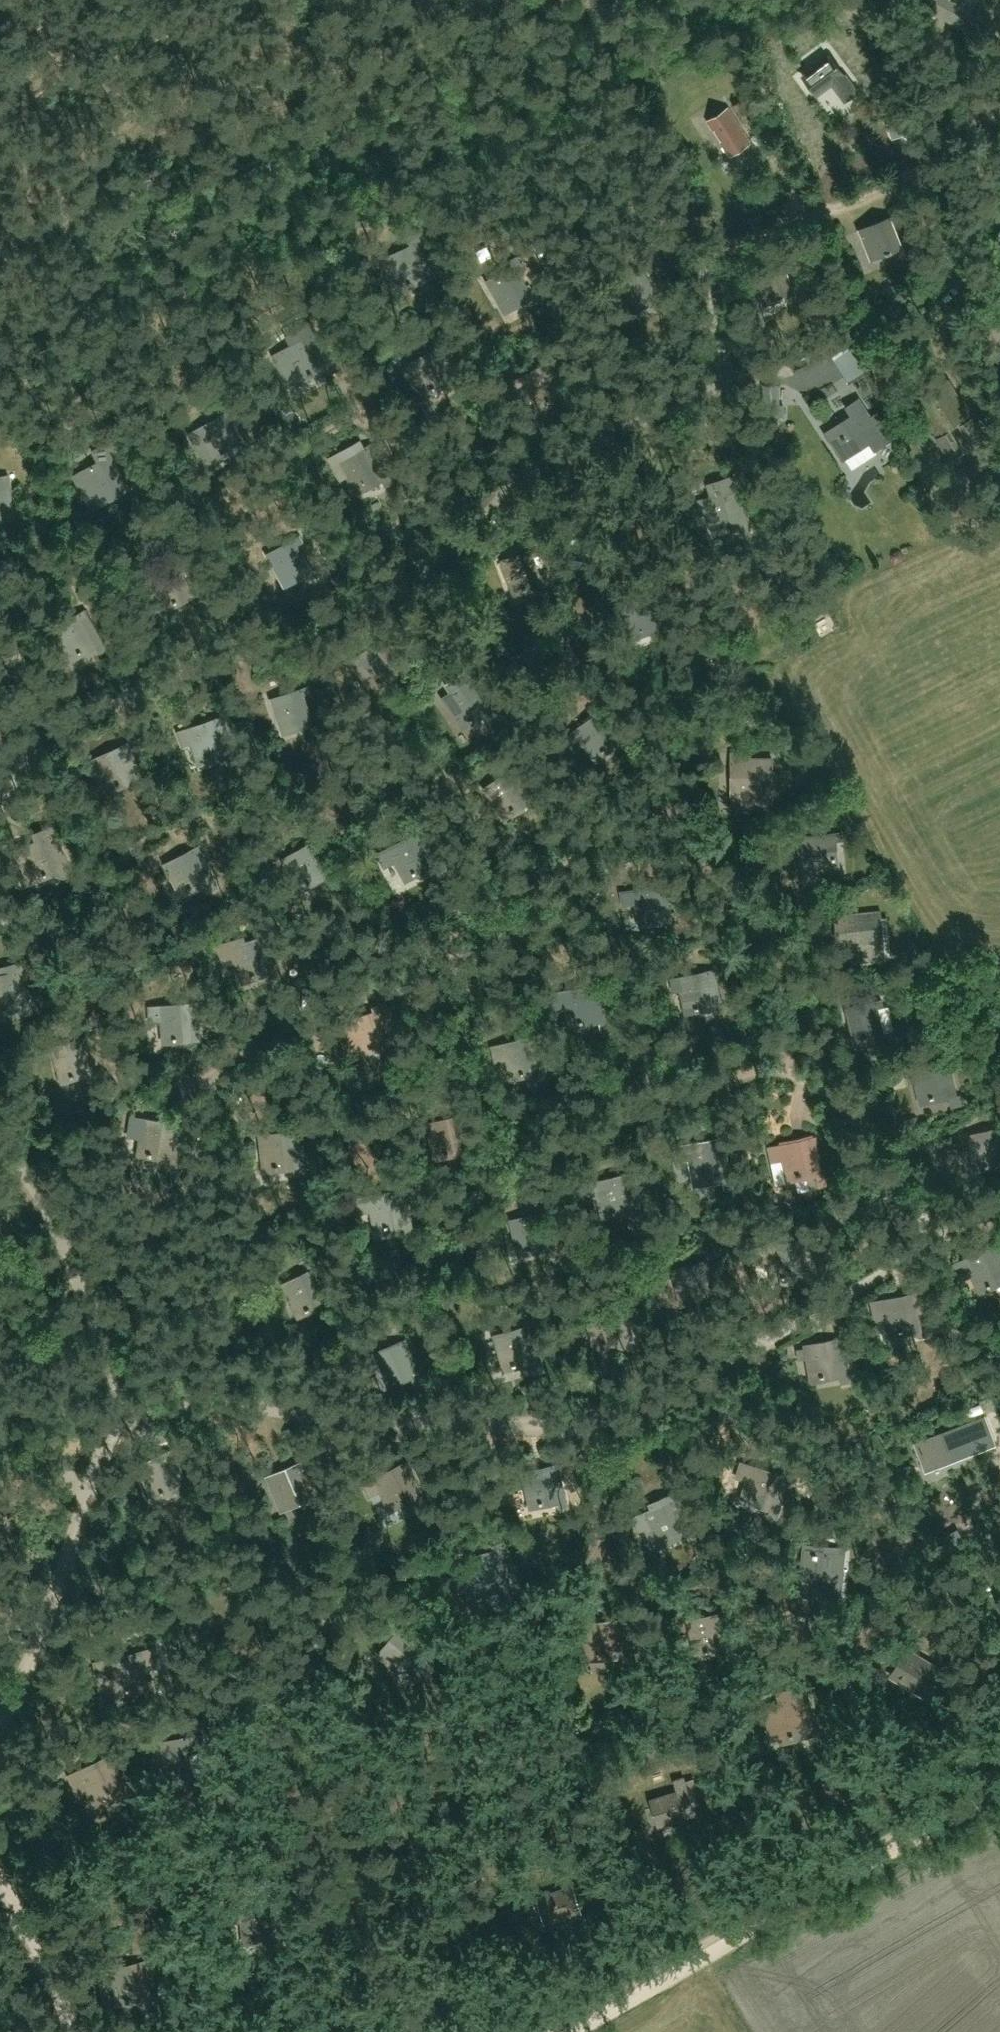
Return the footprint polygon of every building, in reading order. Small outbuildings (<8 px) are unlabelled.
[(930,12),(970,29),(983,0),(956,0),(955,3),(948,0),(935,0),(930,12)] [(830,57),(803,77),(816,94),(832,82),(846,100),(856,92),(830,57)] [(842,95),(827,106),(835,117),(850,106),(842,95)] [(746,115),(743,111),(739,105),(734,108),(732,109),(738,120),(746,115)] [(746,144),(727,113),(711,122),(730,154),(746,144)] [(860,230),(872,260),(902,248),(890,218),(860,230)] [(399,290),(417,281),(419,285),(435,277),(419,246),(421,245),(416,235),(406,240),(411,249),(385,261),(399,290)] [(518,256),(511,260),(517,271),(504,278),(503,277),(499,279),(500,279),(491,284),(507,313),(538,295),(535,289),(529,292),(519,273),(525,270),(518,256)] [(338,375),(318,335),(311,338),(311,339),(275,358),(277,362),(277,365),(282,374),(284,376),(290,387),(309,377),(311,379),(314,377),(313,375),(326,368),(331,379),(338,375)] [(433,353),(434,354),(408,367),(422,396),(448,383),(449,384),(456,381),(440,349),(433,353)] [(858,390),(874,383),(862,357),(846,365),(858,390)] [(946,383),(920,398),(940,432),(966,417),(946,383)] [(778,405),(778,385),(765,385),(765,417),(783,417),(783,405),(778,405)] [(869,441),(875,450),(887,442),(871,417),(869,418),(857,401),(848,407),(853,416),(828,432),(827,432),(826,432),(844,459),(845,458),(844,457),(869,441)] [(222,417),(223,418),(198,432),(213,460),(239,445),(227,423),(232,420),(228,413),(222,417)] [(972,418),(967,421),(960,425),(960,426),(966,437),(978,429),(972,418)] [(938,438),(948,455),(959,448),(950,432),(949,431),(943,435),(938,438)] [(118,495),(130,489),(105,443),(93,449),(99,461),(73,474),(89,503),(115,489),(118,495)] [(393,485),(374,453),(371,446),(364,450),(365,451),(340,465),(356,492),(380,478),(386,489),(393,485)] [(864,479),(885,462),(875,450),(854,466),(864,479)] [(6,518),(14,517),(13,510),(8,472),(0,473),(0,475),(0,507),(5,506),(6,518)] [(703,498),(691,502),(696,517),(707,513),(712,529),(722,526),(722,529),(726,528),(725,525),(740,520),(743,531),(750,529),(733,475),(732,475),(726,477),(726,479),(708,484),(707,484),(710,492),(712,496),(703,499),(703,498)] [(294,543),(269,557),(284,585),(310,571),(298,548),(304,546),(300,539),(294,542),(294,543)] [(532,552),(532,554),(504,561),(513,592),(542,584),(535,560),(541,558),(539,551),(532,552)] [(177,567),(178,568),(151,579),(163,608),(191,597),(181,574),(187,572),(184,564),(177,567)] [(648,596),(649,597),(622,606),(632,636),(660,626),(652,602),(658,600),(655,593),(648,596)] [(101,656),(108,653),(86,613),(79,616),(80,617),(55,631),(70,659),(79,654),(79,655),(83,653),(82,652),(95,645),(101,656)] [(380,645),(381,646),(356,661),(373,688),(381,683),(383,686),(386,684),(385,681),(397,673),(401,679),(407,675),(401,664),(395,668),(385,651),(390,648),(386,641),(380,645)] [(446,697),(464,724),(473,718),(474,720),(477,718),(476,716),(488,707),(495,717),(501,713),(476,676),(469,681),(470,681),(446,697)] [(282,730),(310,722),(303,698),(311,695),(309,688),(301,690),(301,691),(273,700),(282,730)] [(600,715),(601,716),(565,735),(572,749),(583,743),(591,758),(599,753),(600,754),(603,752),(603,751),(617,743),(605,721),(610,718),(606,712),(600,715)] [(213,724),(186,733),(197,763),(225,753),(216,729),(222,727),(219,720),(213,722),(213,724)] [(130,750),(126,743),(120,746),(120,747),(95,758),(94,759),(108,788),(117,783),(117,784),(121,783),(120,782),(134,775),(139,786),(145,784),(138,769),(133,771),(124,752),(130,750)] [(766,786),(766,782),(763,782),(763,776),(772,776),(772,758),(742,759),(742,752),(730,753),(730,768),(731,768),(732,809),(764,809),(764,786),(766,786)] [(509,771),(509,772),(486,789),(505,815),(528,798),(538,811),(544,807),(515,767),(509,771)] [(674,826),(675,836),(690,834),(688,824),(674,826)] [(395,862),(403,876),(412,871),(413,874),(417,872),(415,869),(428,862),(434,873),(442,869),(420,829),(412,834),(413,835),(379,854),(378,854),(377,854),(382,863),(383,863),(385,867),(392,863),(395,862)] [(801,847),(806,887),(821,885),(819,873),(836,872),(835,862),(838,862),(837,858),(834,858),(833,843),(839,842),(845,842),(844,834),(799,839),(800,847),(801,847)] [(51,840),(51,841),(23,848),(31,879),(60,872),(54,847),(59,846),(57,838),(51,840)] [(316,842),(309,845),(306,839),(280,852),(298,888),(307,884),(308,886),(312,884),(311,882),(325,874),(328,880),(334,877),(316,842)] [(193,853),(194,854),(167,866),(180,895),(207,883),(197,860),(203,858),(200,851),(193,853)] [(663,887),(663,888),(635,893),(641,924),(670,919),(666,894),(671,893),(670,885),(663,887)] [(882,948),(878,911),(845,915),(846,923),(847,923),(850,951),(882,948)] [(237,963),(242,980),(252,977),(252,980),(256,979),(255,976),(270,971),(272,978),(273,983),(282,980),(268,933),(263,935),(259,936),(260,941),(247,945),(245,940),(220,947),(226,967),(237,963)] [(3,1007),(4,1010),(7,1009),(7,1006),(21,1002),(24,1012),(31,1010),(25,984),(23,985),(20,974),(22,974),(19,960),(0,965),(0,1008),(3,1007)] [(720,1004),(715,980),(713,972),(706,974),(706,975),(671,983),(674,995),(681,994),(685,1012),(720,1004)] [(567,1009),(569,1025),(579,1024),(579,1027),(583,1026),(583,1023),(598,1021),(605,1020),(600,987),(592,988),(592,989),(552,995),(555,1010),(567,1009)] [(176,1038),(177,1041),(200,1040),(197,1000),(189,1001),(189,1002),(149,1006),(149,1005),(148,1005),(149,1021),(161,1020),(163,1037),(173,1036),(173,1038),(176,1038)] [(883,1002),(876,1003),(876,1004),(848,1011),(855,1042),(865,1040),(865,1043),(869,1042),(868,1039),(884,1035),(878,1011),(884,1010),(883,1002)] [(335,1033),(347,1063),(358,1058),(367,1054),(368,1057),(372,1055),(371,1053),(385,1047),(387,1053),(389,1058),(398,1055),(384,1019),(380,1009),(367,1014),(369,1019),(347,1028),(335,1033)] [(546,1069),(540,1044),(538,1037),(531,1039),(532,1040),(492,1049),(496,1064),(507,1061),(511,1077),(546,1069)] [(79,1040),(79,1041),(52,1049),(60,1080),(89,1072),(82,1047),(88,1046),(86,1038),(79,1040)] [(915,1082),(918,1100),(928,1099),(928,1101),(932,1101),(931,1098),(946,1095),(949,1111),(961,1109),(960,1099),(955,1100),(949,1062),(941,1063),(941,1064),(914,1069),(914,1068),(907,1070),(909,1083),(915,1082)] [(464,1151),(465,1156),(473,1154),(464,1117),(463,1117),(456,1119),(456,1120),(428,1126),(436,1157),(445,1155),(446,1158),(450,1157),(449,1154),(464,1151)] [(165,1169),(172,1171),(180,1126),(173,1125),(173,1126),(144,1120),(139,1152),(148,1154),(148,1156),(152,1157),(152,1154),(167,1157),(165,1169)] [(289,1132),(289,1133),(261,1137),(265,1169),(295,1165),(291,1140),(297,1139),(296,1131),(289,1132)] [(999,1164),(999,1131),(996,1132),(996,1133),(968,1139),(975,1170),(984,1168),(985,1170),(989,1169),(988,1167),(999,1164)] [(733,1190),(723,1139),(715,1141),(715,1142),(676,1150),(679,1164),(691,1162),(694,1178),(703,1177),(704,1178),(707,1177),(708,1182),(723,1179),(725,1192),(733,1190)] [(774,1165),(786,1162),(789,1178),(809,1174),(810,1180),(819,1179),(821,1189),(828,1188),(818,1139),(811,1140),(811,1142),(771,1149),(774,1165)] [(591,1217),(631,1208),(633,1219),(642,1217),(632,1174),(623,1176),(624,1177),(584,1186),(591,1217)] [(397,1193),(397,1194),(358,1203),(361,1218),(373,1215),(376,1231),(404,1225),(407,1237),(414,1235),(404,1191),(397,1193)] [(518,1253),(545,1246),(548,1258),(556,1256),(547,1220),(545,1213),(538,1214),(538,1215),(510,1222),(518,1253)] [(769,1264),(772,1281),(782,1279),(782,1282),(786,1281),(785,1278),(792,1278),(793,1284),(801,1283),(802,1288),(803,1288),(810,1287),(803,1243),(795,1244),(796,1245),(755,1251),(758,1265),(769,1264)] [(999,1283),(999,1252),(998,1247),(992,1250),(992,1251),(955,1268),(962,1284),(973,1279),(979,1292),(999,1283)] [(709,1297),(703,1273),(708,1271),(707,1264),(700,1265),(700,1267),(672,1274),(680,1304),(690,1302),(690,1305),(694,1304),(693,1301),(709,1297)] [(309,1271),(310,1273),(284,1284),(296,1313),(323,1301),(313,1278),(319,1276),(316,1269),(309,1271)] [(918,1324),(920,1336),(927,1335),(919,1290),(911,1292),(912,1293),(884,1298),(872,1300),(875,1318),(887,1316),(889,1330),(899,1328),(900,1331),(903,1330),(903,1327),(918,1324)] [(594,1348),(606,1344),(606,1347),(610,1346),(609,1343),(621,1340),(625,1351),(635,1348),(623,1305),(612,1308),(612,1309),(585,1317),(594,1348)] [(500,1367),(528,1360),(530,1366),(537,1364),(527,1326),(520,1328),(520,1329),(493,1336),(500,1367)] [(395,1380),(409,1375),(413,1387),(422,1384),(420,1378),(419,1378),(407,1341),(407,1342),(399,1344),(399,1345),(361,1358),(365,1372),(377,1368),(382,1384),(391,1381),(392,1384),(396,1383),(395,1380)] [(826,1378),(842,1375),(836,1351),(842,1349),(840,1342),(833,1343),(834,1344),(806,1351),(813,1382),(822,1380),(823,1382),(827,1381),(826,1378)] [(971,1421),(914,1444),(924,1470),(943,1462),(941,1459),(951,1455),(953,1459),(981,1447),(971,1421)] [(152,1497),(161,1493),(162,1496),(166,1495),(165,1492),(179,1486),(184,1497),(191,1494),(173,1452),(165,1456),(166,1457),(139,1468),(152,1497)] [(295,1469),(269,1480),(280,1509),(308,1498),(299,1475),(304,1473),(301,1465),(295,1468),(295,1469)] [(421,1494),(410,1472),(407,1465),(401,1468),(401,1469),(365,1487),(370,1497),(378,1492),(387,1511),(421,1494)] [(531,1505),(558,1499),(561,1511),(569,1509),(558,1465),(551,1467),(552,1468),(524,1474),(531,1505)] [(779,1475),(779,1476),(751,1470),(744,1502),(774,1508),(779,1483),(785,1484),(786,1476),(779,1475)] [(657,1546),(683,1535),(688,1546),(689,1546),(696,1542),(677,1497),(651,1508),(653,1514),(634,1522),(639,1536),(650,1531),(657,1546)] [(796,1585),(827,1589),(826,1598),(841,1600),(844,1572),(829,1570),(830,1557),(799,1553),(796,1585)] [(716,1615),(716,1616),(688,1622),(695,1653),(724,1647),(719,1623),(725,1621),(723,1614),(716,1615)] [(409,1681),(427,1659),(430,1662),(438,1651),(398,1618),(390,1628),(397,1634),(396,1634),(397,1635),(379,1657),(409,1681)] [(611,1623),(611,1624),(582,1626),(584,1658),(614,1656),(612,1631),(618,1630),(618,1622),(611,1623)] [(148,1694),(147,1692),(145,1681),(144,1676),(142,1671),(156,1668),(152,1648),(137,1652),(110,1658),(109,1658),(116,1690),(126,1687),(127,1690),(130,1689),(130,1686),(144,1683),(146,1689),(146,1693),(147,1695),(148,1694)] [(937,1668),(907,1649),(890,1675),(921,1694),(937,1668)] [(145,1681),(147,1692),(156,1690),(153,1679),(145,1681)] [(764,1708),(771,1735),(779,1733),(780,1737),(789,1734),(790,1737),(794,1736),(793,1733),(814,1727),(818,1739),(804,1685),(778,1692),(780,1703),(764,1708)] [(161,1742),(160,1742),(167,1774),(176,1772),(177,1774),(181,1774),(180,1771),(195,1768),(197,1779),(198,1779),(197,1773),(209,1771),(201,1733),(200,1733),(200,1734),(194,1735),(194,1734),(188,1735),(188,1737),(161,1742)] [(108,1764),(108,1765),(83,1777),(81,1773),(68,1779),(76,1796),(87,1791),(94,1807),(96,1806),(107,1800),(110,1806),(118,1802),(120,1807),(128,1803),(123,1793),(112,1770),(118,1767),(114,1760),(108,1764)] [(678,1792),(651,1801),(660,1826),(696,1815),(690,1796),(698,1794),(693,1780),(685,1782),(684,1778),(675,1781),(678,1792)] [(549,1921),(580,1911),(572,1886),(534,1899),(537,1908),(540,1907),(541,1908),(545,1907),(549,1921)] [(230,1928),(242,1927),(244,1943),(264,1940),(265,1946),(283,1943),(277,1905),(268,1906),(268,1907),(228,1913),(230,1928)] [(129,1997),(144,1994),(146,2005),(147,2005),(145,1994),(150,1993),(151,1994),(143,1961),(143,1960),(136,1962),(136,1963),(109,1970),(109,1969),(96,1972),(99,1986),(97,1989),(100,1998),(102,1999),(103,2004),(125,1998),(126,2000),(130,2000),(129,1997)]
